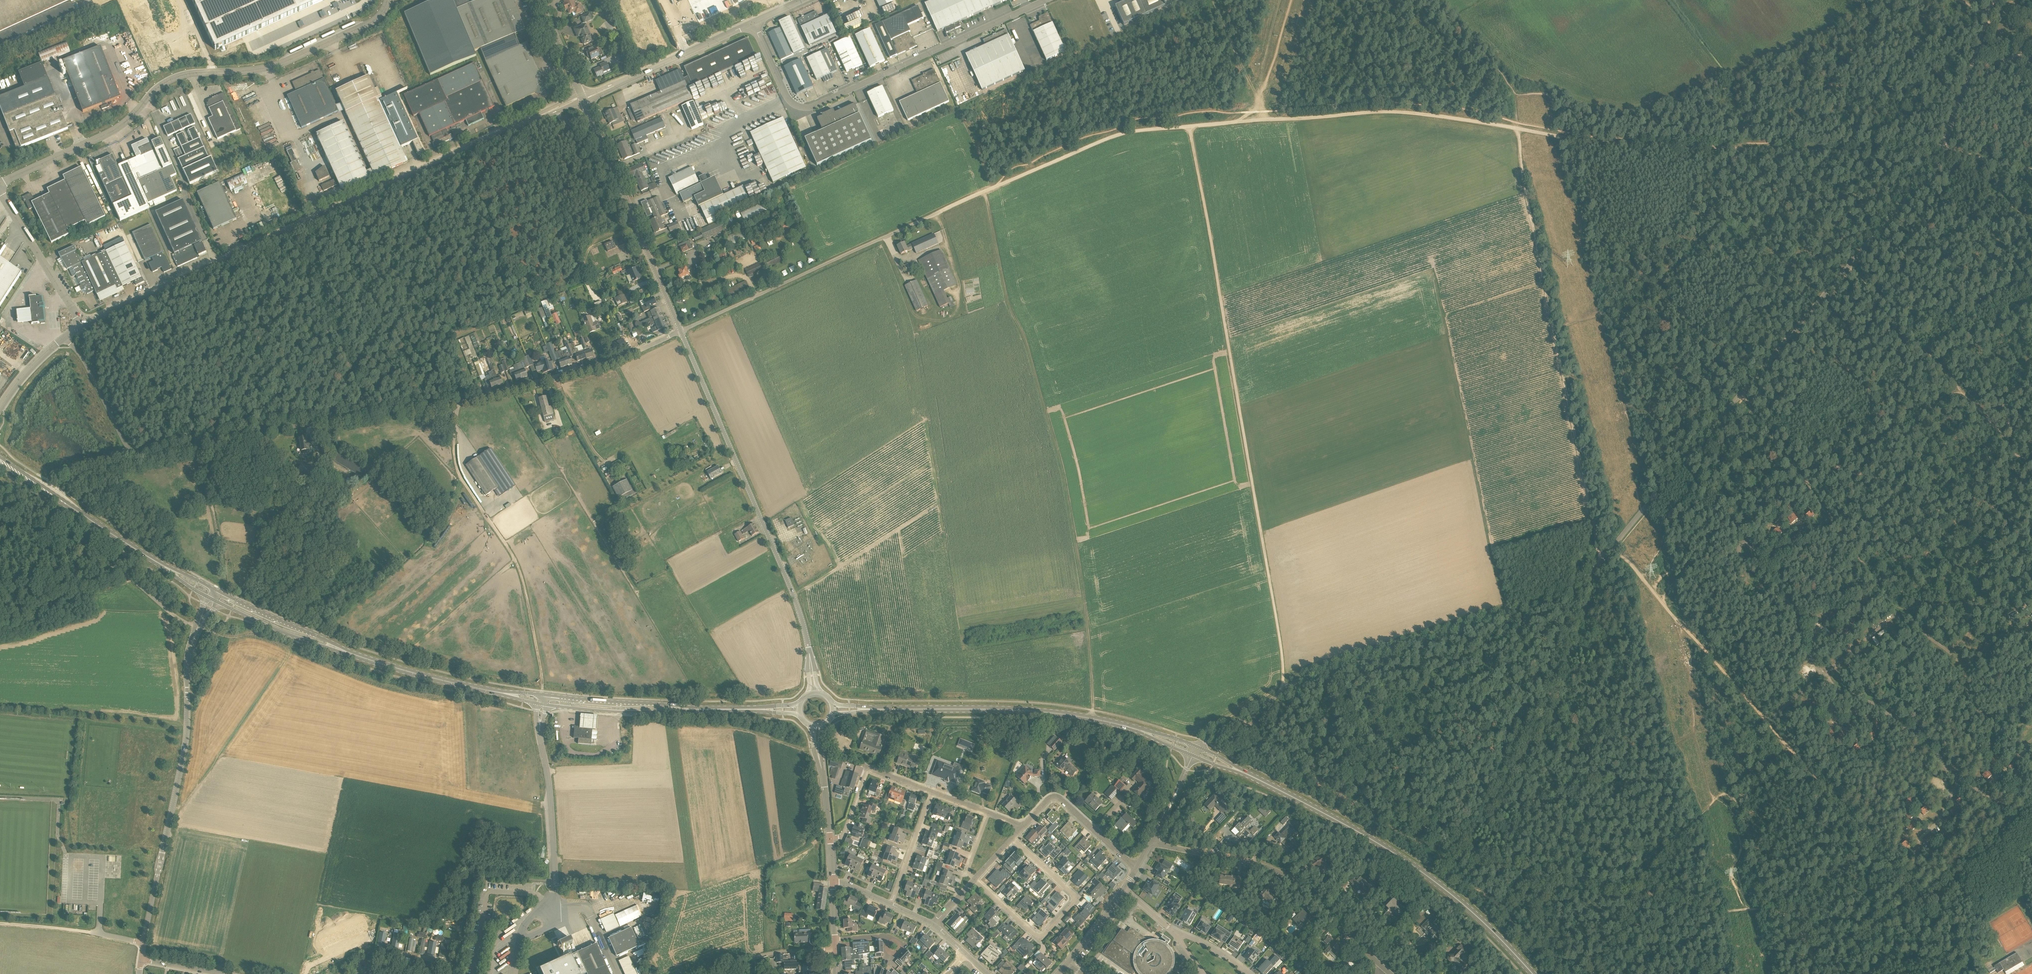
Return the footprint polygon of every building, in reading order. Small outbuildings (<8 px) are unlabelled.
[(76,12),(71,1),(74,0),(0,0),(0,47),(76,12)] [(323,1),(325,0),(192,0),(215,50),(323,1)] [(517,40),(514,34),(525,30),(512,0),(479,0),(469,4),(468,0),(436,0),(404,14),(430,75),(476,56),(474,51),(480,49),(483,56),(517,40)] [(569,13),(575,11),(576,14),(582,11),(579,3),(576,5),(574,0),(564,0),(565,3),(563,4),(566,10),(567,9),(569,13)] [(892,0),(876,0),(880,8),(893,2),(892,0)] [(925,4),(938,31),(945,28),(947,33),(961,26),(959,22),(994,6),(1007,0),(934,0),(925,4)] [(1122,4),(1115,7),(1124,25),(1174,2),(1173,0),(1120,0),(1122,4)] [(909,32),(910,31),(908,25),(926,17),(924,12),(921,13),(918,6),(902,13),(884,22),(875,25),(890,58),(898,55),(891,40),(893,39),(896,45),(895,46),(899,55),(917,46),(913,37),(911,38),(909,32)] [(836,33),(828,15),(820,19),(816,11),(798,20),(801,27),(810,46),(836,33)] [(1048,13),(1039,17),(1041,21),(1030,25),(1047,60),(1065,52),(1048,13)] [(589,14),(582,17),(584,23),(592,19),(589,14)] [(790,17),(779,22),(781,27),(769,33),(781,60),(805,49),(790,17)] [(585,24),(574,29),(576,34),(579,33),(584,44),(592,40),(585,24)] [(870,29),(856,35),(870,67),(885,61),(870,29)] [(1006,30),(996,34),(996,33),(993,35),(983,40),(986,46),(1002,81),(1024,71),(1006,30)] [(854,47),(850,37),(834,44),(839,54),(847,72),(863,65),(854,47)] [(756,57),(748,38),(684,68),(689,77),(689,79),(685,81),(689,88),(693,86),(756,57)] [(517,40),(483,56),(485,61),(485,62),(506,107),(535,94),(545,98),(547,97),(551,87),(550,86),(539,82),(542,76),(532,55),(526,53),(529,47),(527,43),(519,46),(517,40)] [(66,41),(38,52),(42,63),(70,52),(66,41)] [(601,48),(598,49),(597,46),(585,50),(587,55),(589,54),(591,59),(603,54),(601,48)] [(986,46),(973,51),(972,50),(970,51),(971,52),(966,55),(982,90),(1002,81),(986,46)] [(101,47),(63,62),(83,112),(121,98),(101,47)] [(827,49),(820,52),(807,58),(817,80),(823,78),(825,82),(834,78),(832,73),(837,71),(827,49)] [(623,52),(614,56),(616,61),(625,57),(623,52)] [(801,60),(784,67),(797,95),(814,87),(801,60)] [(607,62),(600,65),(600,67),(594,70),(597,77),(604,74),(603,73),(610,70),(607,62)] [(433,144),(434,147),(438,146),(438,145),(449,140),(450,141),(454,139),(452,136),(451,134),(449,136),(446,129),(466,120),(468,126),(484,119),(481,113),(494,107),(474,63),(404,95),(414,116),(419,114),(429,137),(431,136),(434,142),(433,143),(433,144)] [(949,101),(934,69),(925,74),(912,81),(918,94),(899,102),(908,120),(949,101)] [(324,79),(319,70),(292,82),(292,83),(296,92),(287,96),(302,128),(311,124),(338,111),(339,111),(337,108),(336,106),(334,101),(324,79)] [(693,99),(681,70),(656,81),(661,92),(631,105),(632,108),(628,110),(633,121),(637,119),(638,122),(693,99)] [(366,172),(343,122),(316,135),(342,192),(351,188),(407,162),(401,148),(413,142),(419,156),(424,154),(396,94),(380,101),(368,76),(336,91),(371,169),(366,172)] [(68,129),(48,79),(0,98),(0,107),(17,150),(21,148),(68,129)] [(882,86),(867,93),(879,117),(894,110),(882,86)] [(625,99),(634,99),(634,87),(625,87),(625,99)] [(241,129),(234,116),(224,93),(208,100),(209,101),(208,104),(207,104),(213,117),(208,119),(218,140),(241,129)] [(960,103),(971,98),(969,94),(958,99),(960,103)] [(694,101),(682,107),(691,129),(703,124),(694,101)] [(855,105),(835,114),(834,110),(825,114),(824,114),(823,115),(822,115),(823,115),(823,117),(822,117),(821,117),(820,118),(818,119),(823,131),(805,139),(817,166),(872,141),(855,105)] [(621,114),(618,108),(604,113),(606,118),(607,117),(610,124),(612,123),(613,126),(623,121),(621,114)] [(168,137),(195,124),(191,115),(164,127),(168,137)] [(665,127),(661,118),(631,131),(635,140),(636,140),(638,144),(648,139),(647,135),(665,127)] [(784,118),(751,133),(774,183),(806,168),(784,118)] [(211,158),(208,159),(194,128),(188,131),(193,142),(188,144),(183,133),(176,136),(186,156),(184,157),(179,148),(174,150),(183,170),(190,185),(218,172),(211,158)] [(132,147),(137,159),(130,162),(138,180),(138,181),(148,204),(177,191),(171,177),(177,175),(161,139),(152,143),(155,150),(153,151),(147,139),(138,144),(138,145),(137,145),(136,145),(132,147)] [(625,142),(617,145),(621,153),(622,153),(625,159),(632,156),(625,142)] [(299,163),(297,160),(292,149),(287,151),(292,163),(290,164),(291,167),(299,163)] [(113,155),(99,161),(104,173),(99,175),(113,205),(132,197),(113,155)] [(149,208),(129,162),(119,167),(132,197),(113,206),(120,221),(149,208)] [(643,172),(646,171),(643,163),(628,170),(631,177),(635,176),(640,187),(642,191),(649,188),(650,190),(657,187),(655,182),(648,185),(643,172)] [(319,181),(329,177),(325,166),(324,167),(326,170),(321,172),(321,173),(316,175),(319,181)] [(85,222),(87,226),(105,217),(81,167),(63,176),(65,181),(85,222)] [(699,178),(702,184),(700,185),(692,167),(669,178),(677,195),(680,194),(684,202),(695,197),(699,207),(700,206),(706,220),(716,216),(749,201),(743,187),(724,195),(715,178),(708,181),(705,175),(699,178)] [(231,191),(248,183),(243,174),(227,182),(231,191)] [(68,230),(85,222),(65,181),(47,190),(50,194),(69,235),(70,234),(68,230)] [(334,187),(331,181),(321,186),(324,191),(334,187)] [(220,183),(197,193),(214,230),(237,219),(220,183)] [(69,235),(50,194),(35,201),(31,193),(22,197),(24,202),(25,202),(29,210),(34,207),(52,243),(69,235)] [(655,219),(659,217),(666,214),(664,209),(662,205),(658,197),(648,201),(648,203),(647,204),(646,202),(642,204),(648,218),(652,216),(651,214),(653,213),(655,219)] [(178,267),(197,258),(197,257),(206,252),(202,243),(194,246),(194,245),(202,242),(189,214),(183,200),(174,204),(156,213),(175,256),(173,257),(178,267)] [(742,213),(745,221),(766,211),(763,203),(745,211),(745,212),(742,213)] [(662,223),(659,217),(655,219),(650,221),(652,225),(653,225),(656,233),(664,229),(661,223),(662,223)] [(670,232),(680,227),(678,222),(668,226),(670,232)] [(151,224),(132,233),(145,260),(152,257),(154,261),(149,263),(153,272),(158,270),(157,268),(161,266),(164,273),(171,269),(165,256),(164,256),(162,253),(164,252),(151,224)] [(938,244),(934,234),(912,244),(906,247),(905,243),(897,246),(901,254),(908,251),(914,248),(916,253),(938,244)] [(623,237),(616,239),(619,247),(626,244),(623,237)] [(689,240),(679,244),(681,247),(680,247),(682,252),(693,248),(689,240)] [(612,241),(604,244),(607,252),(616,248),(612,241)] [(101,255),(116,286),(117,290),(134,282),(136,285),(144,281),(140,273),(140,274),(125,243),(101,255)] [(116,286),(101,255),(100,254),(82,263),(74,246),(59,254),(61,258),(68,269),(72,267),(73,269),(72,270),(71,271),(71,272),(71,273),(71,274),(73,277),(76,275),(77,278),(80,284),(81,286),(79,286),(81,291),(84,290),(86,291),(87,294),(95,290),(97,295),(116,286)] [(941,250),(919,260),(940,308),(949,304),(950,308),(954,306),(953,305),(954,304),(951,297),(946,299),(943,292),(957,285),(941,250)] [(724,252),(717,255),(720,260),(727,257),(724,252)] [(785,259),(783,255),(781,252),(745,269),(749,277),(785,259)] [(616,254),(610,256),(612,263),(619,261),(616,254)] [(22,273),(13,267),(13,268),(0,259),(0,307),(22,273)] [(688,271),(692,269),(690,265),(684,268),(678,270),(680,274),(679,274),(679,276),(679,278),(681,278),(690,275),(688,271)] [(616,273),(616,272),(618,271),(619,272),(622,271),(620,266),(615,269),(611,271),(613,275),(616,273)] [(642,278),(637,267),(626,272),(627,276),(630,275),(633,282),(642,278)] [(708,269),(698,274),(700,279),(711,274),(708,269)] [(917,280),(904,286),(916,311),(929,306),(917,280)] [(746,281),(726,290),(731,301),(751,292),(746,281)] [(624,294),(614,299),(618,306),(627,302),(624,294)] [(44,303),(43,297),(36,298),(36,296),(37,296),(28,297),(29,297),(32,322),(32,323),(31,324),(40,323),(38,323),(38,322),(41,321),(41,324),(45,323),(45,321),(46,321),(44,309),(46,309),(45,303),(44,303)] [(649,307),(656,304),(655,302),(656,302),(655,299),(654,299),(653,298),(644,302),(645,305),(642,307),(644,312),(650,310),(649,307)] [(550,299),(544,301),(546,308),(553,306),(550,299)] [(538,310),(541,319),(546,317),(543,308),(538,310)] [(650,323),(663,318),(659,308),(650,311),(650,312),(647,313),(649,319),(640,323),(639,322),(638,322),(638,321),(637,322),(636,322),(635,323),(635,324),(637,329),(641,327),(650,323)] [(553,315),(551,315),(554,322),(556,322),(557,325),(561,323),(557,313),(556,313),(553,315)] [(597,322),(595,322),(593,323),(590,317),(590,315),(586,317),(582,319),(586,327),(585,327),(588,334),(596,331),(596,330),(600,328),(597,322)] [(663,318),(650,323),(651,326),(655,324),(656,327),(651,329),(653,333),(667,327),(663,318)] [(643,329),(642,327),(631,332),(634,338),(645,333),(645,332),(643,329)] [(590,347),(587,348),(583,338),(580,339),(583,350),(586,358),(586,359),(589,358),(590,359),(592,358),(592,357),(593,357),(590,347)] [(623,339),(612,343),(614,348),(617,347),(618,350),(625,346),(623,342),(624,342),(623,339)] [(471,340),(466,342),(472,358),(477,356),(471,340)] [(565,350),(561,351),(562,353),(566,366),(572,364),(570,357),(574,356),(570,344),(569,344),(568,341),(564,343),(569,354),(566,355),(565,350)] [(566,366),(562,353),(561,351),(561,350),(555,352),(551,342),(546,344),(554,363),(558,361),(560,368),(566,366)] [(574,343),(570,344),(574,356),(575,356),(577,361),(586,358),(583,350),(578,351),(577,349),(576,349),(574,343)] [(500,375),(497,377),(495,371),(489,357),(486,358),(492,373),(497,386),(503,384),(500,375)] [(492,373),(486,358),(483,359),(491,378),(485,380),(487,386),(490,385),(492,388),(497,386),(492,373)] [(548,363),(548,359),(545,360),(543,361),(543,360),(540,361),(540,363),(538,364),(535,365),(535,367),(537,371),(542,370),(543,373),(553,370),(551,362),(550,362),(548,363)] [(525,369),(524,369),(524,368),(522,369),(520,363),(516,364),(521,379),(527,377),(525,369)] [(480,364),(475,365),(479,376),(484,374),(480,364)] [(521,379),(516,364),(513,365),(515,371),(510,373),(511,375),(514,374),(516,381),(521,379)] [(551,407),(548,408),(546,397),(539,399),(545,422),(554,420),(551,407)] [(312,441),(307,442),(306,437),(300,438),(302,451),(310,449),(310,448),(313,447),(312,441)] [(498,487),(502,493),(516,485),(491,448),(478,457),(498,487)] [(498,487),(478,457),(466,465),(486,495),(498,487)] [(338,468),(327,462),(320,474),(323,475),(321,478),(329,483),(338,468)] [(722,473),(718,466),(707,472),(711,479),(722,473)] [(627,480),(613,487),(618,498),(621,496),(623,499),(634,494),(632,490),(627,480)] [(1791,501),(1786,505),(1788,508),(1787,509),(1789,512),(1796,506),(1791,501)] [(1809,508),(1804,513),(1810,520),(1812,518),(1811,516),(1813,514),(1809,508)] [(290,513),(282,509),(274,529),(281,532),(290,513)] [(1781,518),(1777,513),(1772,517),(1774,520),(1773,521),(1775,523),(1781,518)] [(1798,518),(1794,513),(1788,518),(1791,520),(1789,522),(1791,524),(1798,518)] [(791,518),(785,521),(789,528),(794,525),(791,518)] [(1811,521),(1806,525),(1811,532),(1814,530),(1813,529),(1815,526),(1811,521)] [(750,532),(757,528),(754,524),(743,530),(745,533),(749,530),(750,532)] [(1800,525),(1795,529),(1800,535),(1802,533),(1804,534),(1806,532),(1800,525)] [(726,534),(730,542),(743,535),(739,527),(726,534)] [(1778,527),(1777,529),(1773,532),(1775,535),(1774,536),(1775,538),(1782,532),(1778,527)] [(1793,535),(1788,539),(1792,544),(1795,542),(1796,543),(1798,541),(1793,535)] [(1789,546),(1782,551),(1784,554),(1785,552),(1787,555),(1793,551),(1789,546)] [(1780,556),(1776,552),(1769,557),(1771,559),(1772,558),(1774,561),(1780,556)] [(1855,591),(1851,586),(1846,591),(1848,594),(1847,595),(1849,597),(1855,591)] [(1867,598),(1863,592),(1858,596),(1863,603),(1866,601),(1864,600),(1867,598)] [(1841,598),(1837,593),(1831,597),(1834,600),(1832,601),(1834,603),(1841,598)] [(1862,608),(1859,604),(1858,603),(1853,607),(1858,614),(1861,612),(1859,611),(1862,608)] [(1837,613),(1833,608),(1828,613),(1830,616),(1829,617),(1831,619),(1837,613)] [(1857,619),(1853,613),(1848,617),(1854,624),(1856,622),(1855,621),(1857,619)] [(1852,629),(1848,624),(1841,630),(1843,632),(1844,631),(1847,634),(1852,629)] [(1832,628),(1827,632),(1832,637),(1835,635),(1836,636),(1838,635),(1832,628)] [(1816,701),(1812,704),(1809,707),(1813,712),(1820,706),(1816,701)] [(1852,707),(1847,711),(1853,718),(1855,716),(1854,715),(1857,713),(1852,707)] [(1811,714),(1807,717),(1813,724),(1816,720),(1811,714)] [(580,715),(579,728),(581,728),(591,729),(591,739),(596,740),(596,730),(597,716),(580,715)] [(1853,725),(1848,718),(1843,722),(1849,729),(1853,725)] [(1873,718),(1868,722),(1873,729),(1875,728),(1874,727),(1877,724),(1873,718)] [(1821,721),(1815,726),(1816,728),(1819,727),(1821,730),(1826,726),(1821,721)] [(591,739),(591,729),(581,728),(579,728),(576,727),(576,731),(575,738),(574,738),(572,738),(573,738),(578,738),(578,744),(591,745),(591,740),(596,740),(591,739)] [(1832,727),(1825,733),(1827,735),(1829,733),(1832,736),(1836,732),(1832,727)] [(885,737),(865,730),(862,740),(863,740),(860,749),(867,752),(867,751),(879,755),(882,746),(885,737)] [(1875,735),(1871,730),(1866,734),(1871,740),(1874,739),(1873,737),(1875,735)] [(1842,732),(1839,735),(1835,738),(1837,740),(1839,739),(1841,742),(1847,737),(1842,732)] [(1055,735),(1047,744),(1055,751),(1063,743),(1055,735)] [(974,745),(964,741),(962,746),(968,748),(967,749),(972,751),(974,745)] [(1860,749),(1855,742),(1850,746),(1855,753),(1860,749)] [(1874,747),(1873,747),(1870,743),(1863,749),(1867,753),(1874,747)] [(1998,748),(1995,744),(1994,743),(1989,747),(1991,750),(1990,751),(1992,753),(1998,748)] [(1844,746),(1839,750),(1845,757),(1850,753),(1844,746)] [(1833,748),(1829,751),(1828,752),(1832,757),(1835,755),(1836,756),(1839,754),(1833,748)] [(909,756),(910,753),(902,750),(898,763),(916,770),(919,760),(909,756)] [(1077,771),(1069,764),(1070,763),(1063,757),(1056,765),(1063,770),(1065,767),(1070,772),(1069,773),(1072,776),(1077,771)] [(1994,757),(1989,761),(1991,764),(1990,765),(1992,767),(1998,762),(1994,757)] [(844,762),(832,758),(829,766),(832,767),(830,775),(833,776),(832,778),(836,780),(840,769),(841,770),(844,762)] [(2011,761),(2006,765),(2012,772),(2014,770),(2013,769),(2016,767),(2011,761)] [(955,767),(954,767),(944,764),(944,765),(937,763),(932,775),(945,780),(945,781),(949,782),(949,781),(956,784),(959,775),(960,773),(960,772),(954,769),(955,767)] [(1032,777),(1041,776),(1041,770),(1035,770),(1035,774),(1032,774),(1025,767),(1016,776),(1025,784),(1032,777)] [(1149,787),(1143,782),(1149,776),(1140,767),(1131,778),(1134,781),(1135,779),(1140,783),(1133,790),(1140,797),(1149,787)] [(1993,775),(1989,770),(1983,774),(1985,777),(1984,778),(1986,781),(1993,775)] [(846,787),(851,789),(854,790),(859,775),(847,771),(846,771),(845,775),(844,779),(843,779),(841,786),(846,787)] [(2021,779),(2021,778),(2017,775),(2011,780),(2014,785),(2021,779)] [(2003,778),(1998,782),(2003,787),(2007,784),(2008,786),(2009,785),(2003,778)] [(992,786),(984,783),(985,782),(977,779),(972,791),(980,794),(982,790),(984,791),(984,793),(989,795),(992,786)] [(879,786),(876,786),(878,782),(873,780),(869,791),(876,793),(875,795),(879,797),(881,790),(878,789),(879,786)] [(1121,792),(1126,785),(1119,780),(1114,787),(1121,792)] [(837,786),(835,793),(842,795),(843,790),(840,789),(841,787),(837,786)] [(1119,792),(1112,786),(1105,794),(1112,800),(1119,792)] [(899,790),(892,787),(890,795),(887,793),(884,799),(888,800),(889,798),(895,800),(899,790)] [(906,792),(899,790),(895,800),(901,803),(900,805),(904,806),(906,801),(903,799),(906,792)] [(1102,802),(1093,793),(1085,802),(1096,811),(1099,808),(1098,807),(1102,802)] [(918,796),(911,795),(909,803),(908,809),(914,811),(915,809),(915,808),(916,805),(915,805),(918,796)] [(1216,804),(1221,808),(1219,809),(1223,813),(1224,812),(1227,809),(1228,808),(1224,803),(1226,800),(1222,795),(1219,798),(1216,796),(1215,795),(1205,805),(1210,810),(1216,804)] [(1964,800),(1959,795),(1954,799),(1960,805),(1962,804),(1961,803),(1964,800)] [(1015,807),(1017,809),(1021,805),(1011,796),(1003,805),(1010,812),(1015,807)] [(1915,802),(1911,798),(1907,801),(1905,803),(1907,805),(1906,806),(1908,808),(1915,802)] [(862,811),(870,814),(871,811),(874,812),(876,806),(869,803),(870,804),(869,807),(868,806),(864,805),(862,811)] [(945,807),(937,804),(933,814),(936,816),(937,815),(941,816),(945,807)] [(1928,810),(1923,804),(1918,808),(1924,815),(1926,813),(1925,812),(1928,810)] [(1266,817),(1270,813),(1263,805),(1259,810),(1266,817)] [(1958,811),(1957,809),(1953,805),(1949,809),(1954,815),(1956,814),(1956,813),(1958,811)] [(952,809),(949,808),(945,807),(941,816),(945,818),(945,819),(948,820),(952,809)] [(1062,815),(1059,812),(1058,813),(1056,811),(1055,813),(1052,810),(1047,816),(1049,818),(1047,820),(1048,820),(1053,825),(1062,815)] [(1916,815),(1912,810),(1908,813),(1906,815),(1908,817),(1907,818),(1909,820),(1916,815)] [(862,821),(862,822),(870,824),(872,818),(869,817),(870,814),(862,811),(859,817),(863,818),(865,819),(864,822),(862,821)] [(1126,813),(1114,827),(1114,828),(1115,826),(1121,831),(1128,824),(1129,825),(1129,824),(1134,828),(1138,824),(1126,813)] [(1220,824),(1227,817),(1223,813),(1216,820),(1220,824)] [(974,818),(968,815),(965,822),(963,822),(961,827),(969,830),(974,818)] [(1953,821),(1948,815),(1943,819),(1948,826),(1951,824),(1950,823),(1953,821)] [(1258,830),(1254,827),(1250,831),(1245,827),(1252,820),(1248,816),(1241,824),(1239,823),(1235,828),(1240,833),(1238,835),(1241,837),(1240,838),(1244,843),(1247,845),(1254,836),(1253,836),(1258,830)] [(1289,819),(1286,816),(1281,822),(1284,825),(1289,819)] [(1069,822),(1064,827),(1066,829),(1063,833),(1069,839),(1071,837),(1072,837),(1073,835),(1078,830),(1069,822)] [(1917,827),(1913,822),(1907,827),(1909,830),(1908,830),(1910,833),(1917,827)] [(866,829),(867,826),(863,825),(857,823),(855,826),(854,826),(852,832),(859,834),(858,837),(862,838),(862,837),(865,830),(865,829),(866,829)] [(1286,839),(1292,832),(1297,837),(1300,834),(1290,825),(1281,835),(1279,833),(1274,837),(1276,839),(1281,843),(1282,842),(1291,852),(1295,848),(1295,849),(1296,848),(1294,845),(1291,843),(1290,843),(1286,839)] [(1048,832),(1041,826),(1039,828),(1035,831),(1034,830),(1026,838),(1033,845),(1034,846),(1040,840),(1037,838),(1039,835),(1041,837),(1042,838),(1048,832)] [(895,828),(893,835),(905,839),(906,835),(902,833),(903,831),(895,828)] [(924,838),(934,842),(935,838),(936,839),(938,833),(942,834),(942,833),(943,831),(936,829),(935,832),(932,831),(931,833),(927,832),(924,838)] [(966,836),(964,835),(965,832),(956,829),(955,832),(956,833),(955,835),(957,836),(956,840),(968,844),(969,840),(965,839),(966,836)] [(1960,835),(1956,831),(1950,836),(1953,840),(1960,835)] [(1941,832),(1936,836),(1941,841),(1946,837),(1941,832)] [(899,841),(903,843),(905,839),(893,835),(890,841),(898,844),(899,841)] [(1929,835),(1924,839),(1929,844),(1934,840),(1929,835)] [(1088,842),(1086,841),(1088,839),(1085,836),(1075,847),(1083,855),(1085,852),(1091,845),(1088,842)] [(922,844),(930,847),(932,848),(934,842),(924,838),(922,844)] [(1904,838),(1900,842),(1899,843),(1904,848),(1907,845),(1908,847),(1910,845),(1904,838)] [(962,846),(966,848),(968,844),(956,840),(954,844),(953,846),(961,849),(962,846)] [(1061,851),(1058,848),(1056,850),(1055,849),(1054,850),(1052,848),(1054,846),(1050,843),(1049,845),(1048,844),(1046,847),(1044,845),(1040,850),(1041,852),(1047,858),(1050,854),(1052,856),(1054,858),(1057,855),(1061,851)] [(1917,846),(1916,847),(1912,850),(1916,856),(1921,851),(1917,846)] [(896,850),(888,847),(886,853),(898,858),(899,854),(895,852),(896,850)] [(1933,848),(1929,851),(1926,854),(1928,856),(1929,855),(1931,858),(1937,853),(1933,848)] [(1107,859),(1106,859),(1102,855),(1103,853),(1101,851),(1090,861),(1098,869),(1101,866),(1101,865),(1107,859)] [(963,859),(958,857),(959,855),(951,852),(949,858),(961,863),(963,859)] [(1008,858),(1004,862),(1006,863),(1004,866),(1011,873),(1014,870),(1012,868),(1016,864),(1017,866),(1023,860),(1014,852),(1008,859),(1008,858)] [(1095,855),(1092,852),(1086,859),(1088,861),(1095,855)] [(886,853),(883,860),(891,863),(892,860),(897,862),(898,858),(886,853)] [(852,868),(857,858),(850,855),(845,865),(852,868)] [(1325,863),(1326,861),(1322,855),(1309,863),(1312,869),(1316,866),(1319,869),(1318,870),(1324,875),(1324,876),(1331,868),(1325,863)] [(927,859),(918,856),(916,862),(925,866),(927,859)] [(810,863),(809,874),(818,875),(819,864),(817,864),(818,858),(811,857),(811,863),(810,863)] [(1067,861),(1068,860),(1065,857),(1061,862),(1063,864),(1059,868),(1066,875),(1069,872),(1067,870),(1072,865),(1067,861)] [(864,861),(857,858),(852,868),(859,872),(864,861)] [(961,863),(949,858),(946,865),(954,868),(955,865),(960,867),(961,863)] [(1163,865),(1163,866),(1159,864),(1159,865),(1158,865),(1156,868),(1157,868),(1156,870),(1159,871),(1156,876),(1162,880),(1166,873),(1167,874),(1169,870),(1168,870),(1169,869),(1168,869),(1169,868),(1170,869),(1173,865),(1165,860),(1162,864),(1163,865)] [(916,862),(913,868),(923,872),(925,866),(916,862)] [(1019,869),(1022,872),(1019,875),(1027,882),(1032,877),(1031,877),(1036,872),(1028,865),(1028,866),(1025,864),(1019,869)] [(1120,870),(1117,868),(1118,867),(1117,866),(1117,867),(1114,864),(1105,874),(1104,875),(1107,877),(1108,876),(1113,881),(1116,877),(1115,876),(1120,870)] [(874,879),(880,868),(873,865),(868,876),(874,879)] [(886,871),(880,868),(874,879),(881,882),(886,871)] [(952,873),(944,870),(942,869),(941,872),(943,873),(942,877),(954,882),(956,878),(951,876),(952,873)] [(1006,878),(1008,879),(1011,876),(1003,869),(1000,872),(997,869),(992,875),(993,875),(988,880),(994,885),(997,881),(1000,884),(1006,878)] [(1088,878),(1080,870),(1075,875),(1077,877),(1073,881),(1079,887),(1082,884),(1084,886),(1087,883),(1085,880),(1088,878)] [(1225,876),(1225,877),(1223,876),(1222,878),(1220,879),(1220,881),(1221,882),(1224,883),(1224,884),(1233,886),(1233,887),(1239,888),(1241,877),(1235,876),(1235,877),(1225,876)] [(1368,884),(1368,883),(1361,876),(1356,881),(1355,879),(1349,881),(1353,884),(1352,885),(1357,890),(1360,887),(1364,892),(1365,891),(1367,893),(1370,891),(1371,892),(1375,889),(1372,885),(1373,884),(1371,882),(1368,884)] [(954,882),(942,877),(940,883),(948,886),(949,884),(953,885),(954,882)] [(1050,885),(1049,886),(1042,879),(1038,884),(1034,881),(1031,884),(1030,886),(1033,889),(1039,895),(1040,895),(1042,897),(1044,895),(1043,893),(1050,885)] [(1103,887),(1104,886),(1096,879),(1092,884),(1095,886),(1087,894),(1091,898),(1092,897),(1096,900),(1100,896),(1101,897),(1106,890),(1107,890),(1103,887)] [(1014,881),(1012,883),(1019,890),(1021,888),(1014,881)] [(910,897),(915,885),(908,882),(905,890),(908,891),(906,896),(910,897)] [(1153,882),(1150,886),(1147,884),(1146,886),(1145,885),(1144,888),(1143,890),(1149,893),(1148,894),(1151,896),(1152,895),(1158,885),(1157,884),(1153,882)] [(825,911),(828,889),(823,888),(823,884),(814,883),(813,891),(820,892),(817,910),(825,911)] [(1012,884),(1007,888),(1003,893),(1005,895),(1004,895),(1005,896),(1006,896),(1010,900),(1014,895),(1015,896),(1019,891),(1012,884)] [(921,887),(915,885),(910,897),(914,899),(916,894),(918,895),(921,887)] [(1269,892),(1271,890),(1267,887),(1258,896),(1262,900),(1264,898),(1267,901),(1265,904),(1269,907),(1277,898),(1269,892)] [(933,894),(927,891),(924,899),(926,900),(925,905),(929,906),(933,894)] [(1064,898),(1057,892),(1052,898),(1051,897),(1047,902),(1055,910),(1059,905),(1059,904),(1064,898)] [(982,904),(980,902),(982,899),(976,893),(968,901),(972,906),(970,908),(974,912),(982,904)] [(940,896),(933,894),(929,906),(933,907),(934,903),(937,904),(940,896)] [(1409,899),(1404,894),(1400,898),(1405,903),(1409,899)] [(1177,905),(1180,901),(1173,896),(1166,906),(1168,908),(1166,911),(1173,916),(1180,907),(1177,905)] [(863,904),(857,902),(858,900),(851,897),(849,901),(846,900),(843,905),(849,908),(851,905),(855,907),(853,910),(854,911),(854,912),(858,914),(863,904)] [(1033,904),(1026,897),(1017,906),(1020,909),(1022,908),(1026,911),(1033,904)] [(1394,913),(1401,905),(1393,897),(1385,905),(1390,909),(1388,911),(1383,916),(1386,919),(1389,915),(1396,921),(1399,918),(1394,913)] [(1085,919),(1086,920),(1091,915),(1091,914),(1093,912),(1087,906),(1084,908),(1085,909),(1080,914),(1075,920),(1077,922),(1075,925),(1078,928),(1081,926),(1080,925),(1085,919)] [(878,909),(874,907),(873,908),(870,907),(868,911),(864,909),(861,915),(867,918),(869,915),(874,918),(878,909)] [(1196,915),(1192,912),(1194,910),(1189,907),(1187,910),(1186,909),(1183,914),(1180,918),(1181,918),(1184,919),(1183,920),(1185,921),(1184,922),(1190,926),(1192,921),(1196,915)] [(1001,919),(996,915),(998,913),(992,908),(984,917),(990,923),(988,925),(992,928),(1001,919)] [(1049,916),(1041,909),(1032,920),(1035,922),(1040,926),(1046,919),(1046,920),(1046,919),(1049,916)] [(1312,925),(1309,921),(1310,921),(1307,918),(1309,916),(1303,910),(1293,919),(1299,926),(1301,923),(1304,926),(1302,929),(1305,932),(1312,925)] [(1235,914),(1231,911),(1227,918),(1231,920),(1235,914)] [(606,933),(619,927),(613,913),(600,919),(606,933)] [(785,921),(794,921),(794,913),(785,913),(785,921)] [(882,915),(879,922),(885,925),(886,922),(890,924),(894,916),(886,913),(884,918),(882,917),(882,915)] [(969,920),(964,915),(961,918),(956,914),(953,918),(954,918),(948,924),(955,930),(960,925),(963,921),(966,923),(969,920)] [(1433,925),(1435,923),(1434,923),(1437,919),(1433,915),(1429,919),(1421,927),(1426,932),(1425,933),(1432,939),(1436,936),(1435,935),(1437,933),(1439,931),(1433,925)] [(1207,920),(1202,918),(1197,925),(1198,926),(1197,928),(1200,930),(1199,931),(1200,931),(1202,933),(1202,932),(1203,933),(1203,932),(1206,934),(1210,928),(1205,924),(1207,920)] [(857,924),(852,924),(852,920),(844,920),(844,928),(848,928),(848,932),(857,931),(857,924)] [(376,946),(388,948),(392,923),(380,922),(376,946)] [(911,924),(905,922),(901,929),(907,932),(911,924)] [(916,927),(911,924),(907,932),(913,934),(916,927)] [(641,933),(642,935),(644,934),(641,925),(635,927),(637,932),(641,931),(642,933),(641,933)] [(1016,932),(1013,929),(1014,928),(1013,929),(1009,925),(1002,932),(1011,940),(1017,934),(1015,933),(1016,932)] [(617,956),(639,946),(631,928),(608,938),(617,956)] [(1167,973),(1168,972),(1169,971),(1170,970),(1170,969),(1170,968),(1171,966),(1172,965),(1172,964),(1172,963),(1172,962),(1172,961),(1172,960),(1172,959),(1172,958),(1172,957),(1172,956),(1171,955),(1171,954),(1170,953),(1170,952),(1170,951),(1169,951),(1168,949),(1167,948),(1166,947),(1164,946),(1163,946),(1162,945),(1161,945),(1160,944),(1158,944),(1157,943),(1155,943),(1153,943),(1151,943),(1150,944),(1149,941),(1131,928),(1127,933),(1122,929),(1114,941),(1113,940),(1104,953),(1133,973),(1134,973),(1138,969),(1139,970),(1139,971),(1140,972),(1141,973),(1142,973),(1166,973),(1167,973)] [(811,929),(806,930),(799,930),(800,933),(795,933),(795,943),(799,942),(799,943),(803,943),(803,942),(808,942),(808,938),(811,938),(811,929)] [(983,938),(973,929),(968,935),(970,937),(966,941),(974,948),(983,938)] [(1216,929),(1214,931),(1212,936),(1221,941),(1225,935),(1216,929)] [(1073,936),(1066,930),(1061,935),(1060,935),(1054,942),(1058,945),(1057,946),(1058,946),(1062,950),(1066,945),(1065,944),(1073,936)] [(1260,930),(1254,938),(1259,941),(1265,934),(1260,930)] [(925,945),(930,939),(925,935),(920,940),(925,945)] [(399,951),(401,937),(394,936),(392,950),(399,951)] [(1244,942),(1234,936),(1228,945),(1231,946),(1230,948),(1234,951),(1235,949),(1238,951),(1244,942)] [(574,952),(567,937),(557,942),(559,947),(563,956),(574,952)] [(1344,947),(1338,942),(1336,945),(1334,943),(1335,941),(1331,937),(1330,939),(1328,937),(1324,942),(1327,945),(1328,943),(1330,945),(1329,946),(1325,951),(1328,954),(1329,952),(1336,959),(1339,955),(1337,954),(1344,947)] [(416,940),(410,939),(407,951),(413,952),(416,940)] [(935,943),(930,939),(925,945),(930,949),(935,943)] [(1029,942),(1026,939),(1021,945),(1018,942),(1012,947),(1015,950),(1016,949),(1020,952),(1024,957),(1023,958),(1024,959),(1026,959),(1027,957),(1027,956),(1028,954),(1031,957),(1034,954),(1031,951),(1034,948),(1028,942),(1029,942)] [(424,954),(426,941),(420,940),(418,953),(424,954)] [(883,941),(876,941),(876,947),(874,947),(875,951),(876,950),(876,953),(875,953),(876,957),(883,957),(882,953),(883,953),(883,941)] [(869,942),(853,943),(853,948),(842,948),(842,956),(853,955),(853,957),(855,957),(855,959),(859,959),(859,955),(870,953),(869,942)] [(588,973),(611,973),(597,944),(597,943),(578,951),(578,952),(588,973)] [(447,959),(450,945),(444,944),(441,958),(447,959)] [(1000,955),(999,954),(1001,952),(998,949),(997,951),(991,945),(980,956),(981,956),(982,955),(986,959),(991,964),(992,962),(993,963),(994,962),(993,961),(997,958),(1000,955)] [(1463,954),(1464,955),(1468,951),(1462,945),(1458,949),(1459,951),(1455,956),(1451,956),(1450,956),(1449,957),(1449,958),(1449,959),(1449,960),(1449,961),(1450,961),(1451,962),(1452,962),(1455,962),(1460,966),(1458,968),(1462,972),(1468,965),(1464,961),(1463,963),(1458,959),(1463,954)] [(945,952),(940,948),(935,954),(940,958),(945,952)] [(1259,955),(1255,952),(1251,949),(1244,957),(1252,963),(1259,955)] [(907,959),(911,954),(906,950),(898,958),(898,959),(895,962),(901,967),(904,964),(903,963),(905,961),(906,962),(908,960),(907,959)] [(945,952),(940,958),(936,962),(937,962),(939,964),(942,961),(944,963),(950,957),(945,952)] [(1041,953),(1037,958),(1035,960),(1038,963),(1036,966),(1041,971),(1041,972),(1042,972),(1042,971),(1047,965),(1049,967),(1052,963),(1041,953)] [(2022,962),(2017,953),(1994,966),(1998,973),(2012,965),(2014,967),(2022,962)] [(540,973),(577,973),(570,955),(538,967),(540,973)] [(804,966),(804,964),(797,964),(797,960),(791,960),(791,961),(785,961),(783,961),(783,955),(777,955),(777,963),(779,963),(779,966),(785,966),(785,970),(798,970),(798,971),(799,971),(799,973),(804,973),(804,966)] [(853,955),(842,956),(843,961),(846,961),(846,963),(845,963),(846,963),(846,965),(845,965),(845,966),(846,966),(846,968),(846,970),(846,971),(852,971),(852,966),(855,965),(854,960),(855,959),(855,957),(853,957),(853,955)] [(1274,967),(1280,959),(1276,955),(1269,962),(1265,958),(1265,959),(1257,968),(1256,968),(1263,973),(1267,973),(1273,967),(1274,967)] [(629,957),(619,961),(625,973),(637,973),(629,957)] [(1012,965),(1007,961),(1006,963),(1003,961),(998,966),(1000,969),(999,971),(1002,973),(1013,973),(1015,972),(1015,973),(1016,972),(1015,971),(1017,969),(1012,965)] [(885,970),(880,968),(879,969),(879,964),(871,965),(871,969),(874,968),(874,973),(884,973),(885,970)] [(1026,967),(1022,964),(1018,969),(1021,972),(1026,967)] [(804,966),(804,973),(814,973),(814,966),(804,966)]
